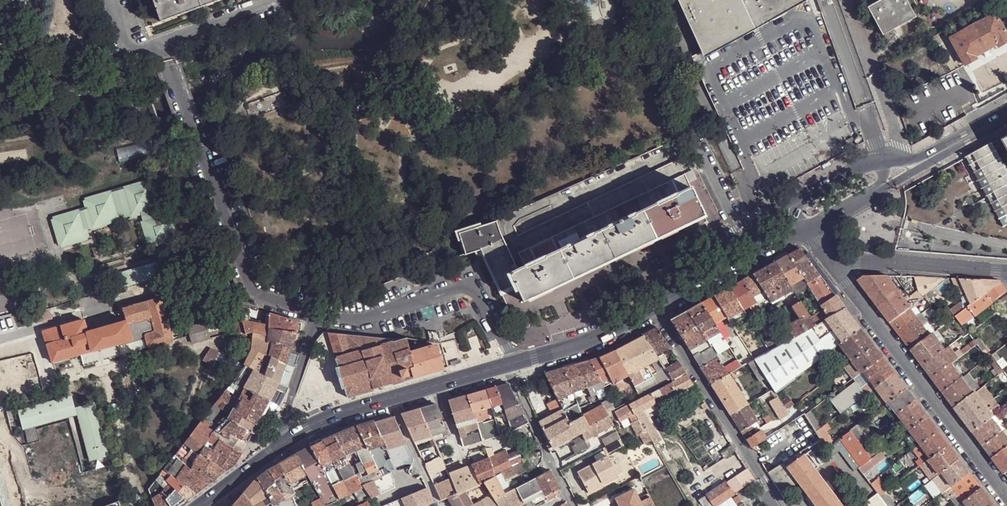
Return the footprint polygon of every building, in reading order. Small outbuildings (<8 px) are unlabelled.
[(161,22),(220,0),(153,0),(161,22)] [(809,3),(808,0),(679,0),(702,51),(809,3)] [(882,35),(915,17),(906,0),(880,0),(867,7),(882,35)] [(1006,42),(1006,34),(1001,23),(995,13),(951,37),(966,64),(977,58),(975,56),(998,43),(999,46),(1006,42)] [(974,153),(1006,215),(1006,166),(994,142),(974,153)] [(688,164),(685,156),(519,235),(522,242),(526,250),(692,171),(688,164)] [(526,250),(533,264),(690,188),(688,183),(696,180),(692,171),(526,250)] [(151,248),(176,241),(176,239),(179,238),(172,211),(170,212),(169,210),(160,212),(158,206),(161,206),(153,180),(151,180),(151,178),(124,186),(125,188),(112,192),(111,189),(85,197),(86,199),(84,200),(86,209),(80,210),(79,208),(53,216),(54,218),(52,219),(59,245),(61,245),(62,247),(88,239),(88,237),(90,237),(87,228),(93,226),(120,218),(121,221),(133,217),(132,215),(140,212),(143,220),(141,221),(149,246),(151,246),(151,248)] [(706,219),(704,216),(690,188),(533,264),(518,272),(499,281),(504,292),(501,293),(505,302),(513,299),(518,310),(519,309),(594,273),(706,219)] [(504,292),(499,281),(518,272),(494,221),(457,233),(464,255),(464,256),(480,251),(500,294),(501,293),(504,292)] [(800,248),(788,254),(803,277),(806,281),(819,274),(800,248)] [(118,289),(187,269),(183,254),(162,260),(163,263),(137,270),(115,277),(118,289)] [(790,285),(803,277),(788,254),(775,262),(790,285)] [(775,262),(753,274),(763,289),(771,301),(790,291),(792,289),(790,285),(775,262)] [(122,267),(113,271),(115,277),(137,270),(135,263),(122,267)] [(753,274),(742,280),(752,296),(763,289),(753,274)] [(806,281),(821,305),(835,295),(819,274),(806,281)] [(909,308),(911,306),(909,304),(901,294),(899,291),(887,275),(864,276),(858,280),(890,322),(909,308)] [(1001,281),(960,278),(953,278),(961,296),(967,293),(972,304),(987,292),(1001,281)] [(729,287),(743,309),(756,301),(752,296),(742,280),(729,287)] [(1001,281),(987,292),(994,301),(1006,291),(1006,289),(1001,281)] [(729,287),(714,295),(726,316),(728,318),(743,309),(729,287)] [(763,289),(752,296),(756,301),(761,309),(772,303),(771,301),(763,289)] [(919,292),(911,298),(915,303),(923,297),(919,292)] [(975,315),(976,316),(994,302),(994,301),(987,292),(972,304),(968,306),(975,315)] [(148,348),(173,341),(160,294),(150,296),(151,300),(148,301),(152,316),(156,331),(145,334),(148,348)] [(799,300),(796,294),(791,298),(791,299),(793,301),(790,303),(791,305),(799,300)] [(701,303),(714,323),(718,321),(726,316),(714,295),(701,303)] [(845,308),(835,295),(821,305),(823,309),(828,317),(845,308)] [(791,305),(799,318),(796,320),(786,325),(791,333),(793,336),(810,327),(815,324),(810,317),(808,314),(799,300),(791,305)] [(136,320),(152,316),(148,301),(122,309),(126,321),(127,323),(128,323),(136,320)] [(756,301),(743,309),(744,311),(750,308),(755,316),(762,311),(761,309),(756,301)] [(722,336),(720,332),(714,323),(701,303),(687,310),(706,339),(708,338),(718,355),(729,348),(724,339),(722,336)] [(950,314),(953,318),(956,316),(966,307),(962,303),(949,313),(950,314)] [(249,307),(241,304),(240,304),(244,317),(247,317),(249,307)] [(921,314),(914,304),(913,305),(911,306),(909,308),(916,317),(921,314)] [(975,315),(968,306),(966,307),(956,316),(962,324),(975,315)] [(34,313),(37,323),(51,319),(51,318),(49,308),(34,313)] [(860,328),(845,308),(828,317),(825,319),(834,331),(842,341),(860,328)] [(890,322),(911,350),(930,335),(916,317),(909,308),(890,322)] [(743,309),(728,318),(732,325),(747,316),(744,311),(743,309)] [(828,317),(823,309),(815,315),(810,317),(815,324),(825,319),(828,317)] [(670,320),(689,349),(706,339),(687,310),(670,320)] [(297,329),(297,322),(269,313),(268,324),(267,328),(268,328),(289,331),(297,331),(297,329)] [(916,317),(930,335),(933,333),(935,332),(921,314),(916,317)] [(941,321),(944,324),(953,318),(950,314),(941,321)] [(152,316),(136,320),(139,330),(136,331),(137,336),(138,337),(145,334),(156,331),(152,316)] [(211,330),(225,326),(222,317),(204,322),(207,331),(211,330)] [(786,325),(796,320),(794,317),(785,323),(786,325)] [(268,335),(268,328),(267,328),(268,324),(264,323),(248,320),(244,319),(242,320),(245,333),(246,333),(253,331),(268,335)] [(117,344),(132,339),(132,338),(130,333),(128,323),(127,323),(126,321),(87,332),(84,320),(43,331),(53,362),(80,354),(117,344)] [(136,331),(139,330),(136,320),(128,323),(130,333),(136,331)] [(237,337),(247,335),(246,333),(245,333),(242,320),(233,323),(233,324),(237,337)] [(718,321),(714,323),(720,332),(722,336),(726,334),(728,333),(722,323),(720,324),(718,321)] [(192,343),(209,339),(207,331),(204,322),(187,326),(190,336),(192,343)] [(648,339),(653,348),(656,354),(670,347),(657,327),(644,334),(648,339)] [(765,378),(775,392),(827,353),(820,342),(810,327),(793,336),(782,343),(780,344),(777,346),(769,350),(753,358),(765,378)] [(267,340),(272,342),(291,348),(297,331),(289,331),(268,328),(268,335),(267,340)] [(872,344),(860,328),(842,341),(839,344),(851,360),(872,344)] [(933,333),(939,342),(945,338),(938,329),(935,332),(933,333)] [(426,330),(428,339),(439,341),(437,331),(426,330)] [(335,357),(399,339),(328,331),(335,357)] [(834,331),(820,342),(827,353),(832,349),(839,344),(842,341),(834,331)] [(793,336),(791,333),(780,339),(781,340),(782,343),(793,336)] [(911,350),(932,378),(951,364),(954,362),(945,349),(939,342),(933,333),(930,335),(911,350)] [(120,356),(148,348),(145,334),(138,337),(137,336),(132,338),(132,339),(117,344),(120,356)] [(644,334),(636,339),(639,344),(648,339),(644,334)] [(346,397),(413,377),(409,365),(414,364),(410,352),(406,337),(399,339),(335,357),(334,357),(337,367),(336,367),(336,369),(337,374),(338,374),(340,381),(341,387),(342,388),(343,387),(346,397)] [(769,350),(777,346),(772,337),(764,341),(765,344),(769,350)] [(254,371),(255,370),(266,353),(266,346),(267,342),(253,338),(252,349),(244,364),(248,366),(254,371)] [(623,351),(619,348),(614,351),(622,366),(627,375),(628,376),(633,386),(652,377),(651,375),(646,366),(648,364),(659,359),(656,354),(653,348),(648,339),(639,344),(636,339),(632,341),(632,347),(623,351)] [(689,349),(693,356),(710,346),(706,339),(689,349)] [(983,352),(986,350),(978,339),(975,340),(978,344),(977,344),(983,352)] [(954,350),(959,357),(973,347),(977,344),(978,344),(975,340),(961,350),(958,347),(954,350)] [(627,344),(619,348),(623,351),(632,347),(632,341),(630,342),(627,344)] [(270,355),(286,363),(291,348),(272,342),(270,347),(269,354),(270,355)] [(769,350),(765,344),(750,352),(750,353),(753,358),(769,350)] [(852,361),(861,372),(863,371),(882,357),(872,344),(851,360),(852,361)] [(973,347),(984,361),(987,358),(988,358),(983,352),(977,344),(973,347)] [(945,349),(954,362),(955,361),(959,357),(954,350),(950,345),(945,349)] [(409,365),(413,377),(444,368),(437,348),(432,346),(410,352),(414,364),(409,365)] [(693,356),(700,367),(717,357),(715,354),(710,346),(693,356)] [(204,363),(234,378),(241,368),(243,364),(211,348),(204,363)] [(614,351),(600,357),(607,372),(613,383),(628,376),(627,375),(622,366),(614,351)] [(1001,359),(996,352),(992,355),(997,362),(1001,359)] [(265,377),(270,355),(269,354),(266,353),(255,370),(265,377)] [(750,353),(737,360),(741,366),(744,364),(753,358),(750,353)] [(265,377),(278,384),(286,363),(270,355),(265,377)] [(999,374),(1004,370),(1002,369),(997,362),(992,355),(990,356),(988,358),(987,358),(996,369),(999,374)] [(591,360),(599,376),(607,372),(600,357),(591,360)] [(700,367),(710,383),(718,378),(727,373),(723,367),(719,361),(718,360),(717,357),(700,367)] [(723,357),(718,360),(719,361),(723,367),(728,364),(723,357)] [(863,371),(875,386),(893,372),(882,357),(863,371)] [(753,358),(744,364),(757,383),(759,382),(765,378),(753,358)] [(1003,358),(1001,359),(997,362),(1002,369),(1006,365),(1006,364),(1003,358)] [(728,364),(723,367),(727,373),(741,366),(737,360),(737,359),(728,364)] [(563,368),(573,392),(581,389),(585,388),(588,387),(594,385),(601,381),(599,376),(591,360),(578,363),(563,368)] [(685,371),(678,361),(669,366),(665,368),(671,377),(672,378),(685,371)] [(852,361),(844,367),(852,378),(861,372),(852,361)] [(4,387),(30,380),(27,363),(0,369),(4,387)] [(943,392),(962,378),(951,364),(932,378),(943,392)] [(241,368),(234,378),(244,386),(252,374),(246,369),(245,371),(241,368)] [(557,398),(558,399),(562,397),(567,395),(573,392),(563,368),(545,373),(557,398)] [(270,401),(278,384),(265,377),(255,370),(254,371),(252,374),(244,386),(243,388),(270,401)] [(687,374),(685,371),(672,378),(674,381),(687,374)] [(853,378),(852,378),(855,382),(864,394),(865,393),(875,386),(863,371),(861,372),(853,378)] [(607,372),(599,376),(601,381),(604,388),(613,383),(607,372)] [(875,386),(886,402),(887,401),(906,388),(893,372),(875,386)] [(710,383),(730,414),(747,404),(727,373),(718,378),(710,383)] [(672,382),(677,392),(693,384),(687,374),(674,381),(672,382)] [(975,392),(979,389),(975,383),(974,384),(971,379),(972,378),(970,375),(969,376),(967,374),(962,378),(973,394),(975,392)] [(225,388),(238,397),(243,388),(244,386),(234,378),(225,388)] [(943,392),(955,408),(973,394),(962,378),(943,392)] [(601,381),(594,385),(596,389),(599,395),(600,399),(608,396),(604,388),(601,381)] [(677,392),(672,382),(651,393),(656,403),(657,404),(677,394),(677,392)] [(839,413),(864,394),(855,382),(831,401),(839,413)] [(510,383),(496,388),(511,429),(512,431),(529,423),(510,383)] [(975,392),(984,403),(991,397),(983,386),(979,389),(975,392)] [(228,412),(238,397),(225,388),(215,403),(219,406),(226,411),(228,412)] [(237,424),(242,416),(257,425),(270,401),(243,388),(238,397),(228,412),(226,416),(226,417),(237,424)] [(496,388),(486,390),(500,432),(511,429),(496,388)] [(887,401),(897,414),(916,401),(906,388),(887,401)] [(575,398),(583,394),(581,389),(573,392),(575,398)] [(486,390),(467,396),(483,441),(500,436),(499,432),(500,432),(486,390)] [(756,399),(761,405),(774,397),(770,391),(756,399)] [(992,417),(994,416),(984,403),(975,392),(973,394),(955,408),(973,432),(992,417)] [(635,414),(642,411),(656,403),(651,393),(647,395),(640,399),(629,404),(635,414)] [(33,426),(77,415),(75,407),(72,395),(18,409),(24,429),(33,426)] [(567,395),(562,397),(564,403),(570,401),(567,395)] [(467,396),(448,401),(463,447),(483,441),(467,396)] [(790,414),(787,409),(781,400),(780,400),(778,396),(767,403),(778,421),(790,414)] [(794,404),(787,396),(786,396),(781,400),(787,409),(794,404)] [(984,403),(994,416),(997,414),(1001,410),(1000,408),(991,397),(984,403)] [(553,415),(539,423),(544,435),(548,441),(547,445),(549,450),(581,432),(580,431),(588,426),(582,416),(577,419),(570,423),(563,410),(562,408),(558,399),(557,398),(547,403),(553,415)] [(614,409),(609,399),(602,403),(603,405),(607,412),(614,409)] [(903,421),(909,429),(927,416),(916,401),(897,414),(903,421)] [(90,461),(110,456),(95,402),(75,407),(77,415),(90,461)] [(210,421),(219,406),(215,403),(205,416),(210,421)] [(632,422),(638,419),(635,414),(629,404),(624,407),(632,422)] [(747,404),(730,414),(745,437),(759,427),(757,424),(760,422),(758,420),(747,404)] [(419,410),(431,435),(434,441),(450,436),(436,405),(419,410)] [(582,416),(588,426),(608,416),(609,416),(609,415),(607,412),(603,405),(582,415),(582,416)] [(573,410),(571,406),(566,408),(563,410),(570,423),(577,419),(573,410)] [(419,410),(401,414),(407,429),(413,441),(418,439),(431,435),(419,410)] [(820,428),(809,410),(805,414),(815,431),(820,428)] [(642,411),(635,414),(638,419),(640,423),(647,419),(642,411)] [(803,439),(807,446),(813,443),(820,438),(815,431),(805,414),(804,413),(800,415),(793,420),(792,421),(795,426),(803,439)] [(771,420),(767,414),(763,417),(767,423),(771,420)] [(1006,428),(1006,427),(997,414),(994,416),(992,417),(1002,432),(1006,428)] [(215,429),(217,426),(210,421),(205,416),(190,435),(198,442),(203,447),(204,446),(207,440),(211,434),(215,429)] [(246,442),(252,433),(237,424),(226,417),(225,416),(217,426),(215,429),(229,439),(232,434),(246,442)] [(252,433),(257,425),(242,416),(237,424),(252,433)] [(613,426),(608,416),(588,426),(580,431),(581,432),(585,440),(587,439),(613,426)] [(909,429),(920,443),(938,430),(927,416),(909,429)] [(400,430),(394,417),(375,422),(374,422),(384,445),(386,450),(406,443),(400,430)] [(973,432),(983,446),(1002,432),(992,417),(973,432)] [(632,422),(639,435),(643,433),(643,432),(639,424),(640,424),(640,423),(638,419),(632,422)] [(652,429),(647,419),(640,423),(640,424),(639,424),(643,432),(647,430),(647,431),(652,429)] [(379,447),(384,445),(374,422),(375,422),(374,420),(356,426),(366,446),(368,450),(373,449),(379,447)] [(795,426),(792,421),(773,433),(766,438),(761,441),(764,446),(795,426)] [(857,424),(862,430),(866,427),(861,421),(857,424)] [(909,429),(903,421),(894,427),(901,435),(902,435),(909,429)] [(826,423),(820,428),(823,432),(830,444),(833,442),(831,439),(825,431),(830,428),(826,423)] [(850,430),(860,443),(867,438),(862,430),(857,424),(850,430)] [(33,426),(24,429),(28,443),(37,441),(33,426)] [(335,435),(345,453),(360,448),(366,446),(356,426),(335,435)] [(773,433),(770,427),(762,432),(766,438),(773,433)] [(820,428),(815,431),(820,438),(823,444),(825,447),(826,448),(830,444),(823,432),(820,428)] [(241,452),(246,442),(232,434),(229,439),(215,429),(211,434),(220,439),(241,452)] [(657,438),(652,429),(647,431),(652,440),(657,438)] [(746,439),(752,447),(761,441),(766,438),(762,432),(760,429),(746,439)] [(872,434),(875,439),(883,433),(879,429),(872,434)] [(649,446),(654,443),(652,440),(647,431),(647,430),(643,432),(643,433),(649,446)] [(866,462),(870,458),(860,443),(850,430),(839,438),(860,466),(866,462)] [(920,443),(930,457),(947,443),(938,430),(920,443)] [(601,441),(605,447),(620,439),(617,432),(601,441)] [(992,458),(1006,447),(1006,438),(1002,432),(983,446),(992,458)] [(215,445),(220,439),(211,434),(207,440),(210,442),(215,445)] [(193,448),(198,442),(190,435),(184,442),(189,445),(193,448)] [(333,459),(337,465),(349,459),(345,453),(335,435),(322,441),(333,459)] [(418,439),(419,443),(429,440),(432,448),(436,446),(434,441),(431,435),(418,439)] [(813,443),(817,448),(823,444),(820,438),(813,443)] [(830,444),(826,448),(827,450),(826,451),(828,453),(827,454),(831,459),(840,451),(855,470),(858,467),(860,466),(839,438),(834,441),(833,442),(830,444)] [(860,443),(870,458),(877,453),(878,452),(876,450),(867,438),(860,443)] [(227,469),(233,464),(241,452),(220,439),(215,445),(212,451),(207,448),(204,446),(203,447),(200,453),(227,469)] [(620,439),(605,447),(603,448),(606,454),(623,445),(620,439)] [(781,452),(786,460),(787,460),(803,449),(807,446),(803,439),(781,452)] [(572,447),(576,454),(589,447),(585,440),(572,447)] [(322,441),(310,446),(321,464),(322,464),(323,464),(333,459),(322,441)] [(764,446),(761,441),(752,447),(757,451),(764,446)] [(179,458),(189,445),(184,442),(175,455),(178,457),(179,458)] [(200,453),(203,447),(198,442),(193,448),(191,449),(191,450),(198,455),(199,453),(200,453)] [(207,448),(212,451),(215,445),(210,442),(207,448)] [(542,450),(538,443),(534,445),(539,455),(543,453),(542,450)] [(807,446),(803,449),(815,466),(825,459),(819,451),(825,447),(823,444),(817,448),(813,443),(807,446)] [(930,457),(920,443),(913,449),(919,458),(922,462),(927,459),(930,457)] [(958,458),(947,443),(930,457),(927,459),(938,473),(940,471),(958,458)] [(295,455),(306,473),(321,465),(321,464),(310,446),(295,455)] [(366,446),(360,448),(366,462),(372,459),(371,459),(368,450),(366,446)] [(735,450),(732,446),(719,454),(723,459),(735,450)] [(383,463),(387,462),(384,457),(383,454),(379,447),(373,449),(376,457),(380,455),(383,463)] [(1004,474),(1006,472),(1006,447),(992,458),(1004,474)] [(373,449),(368,450),(371,459),(376,457),(373,449)] [(506,450),(488,458),(494,477),(495,477),(500,474),(512,468),(507,455),(506,450)] [(507,455),(512,468),(523,463),(519,452),(507,455)] [(762,464),(767,472),(786,460),(781,452),(762,464)] [(215,478),(227,469),(200,453),(199,453),(198,455),(194,461),(193,463),(215,478)] [(803,453),(789,464),(787,465),(799,481),(817,505),(842,505),(803,453)] [(866,462),(870,467),(881,458),(880,457),(877,453),(870,458),(866,462)] [(175,455),(163,470),(167,473),(169,475),(174,467),(176,464),(174,462),(178,457),(175,455)] [(191,466),(193,463),(194,461),(187,456),(186,455),(183,460),(188,464),(191,466)] [(295,455),(279,463),(290,483),(298,478),(306,473),(295,455)] [(383,463),(380,455),(376,457),(371,459),(372,459),(377,470),(380,477),(388,474),(383,463)] [(529,470),(539,464),(540,464),(542,460),(542,456),(527,463),(529,470)] [(179,458),(178,457),(174,462),(176,464),(174,467),(169,475),(175,479),(183,471),(185,467),(188,464),(183,460),(179,458)] [(608,457),(577,473),(582,481),(589,494),(605,485),(605,483),(618,476),(608,457)] [(494,477),(488,458),(472,466),(479,485),(484,483),(494,477)] [(908,466),(912,471),(922,462),(919,458),(908,466)] [(940,471),(951,485),(969,471),(958,458),(940,471)] [(337,465),(333,459),(323,464),(327,472),(334,468),(337,466),(337,465)] [(362,463),(367,474),(377,470),(372,459),(366,462),(362,463)] [(396,470),(391,460),(387,462),(383,463),(388,474),(391,473),(396,470)] [(440,460),(426,466),(430,476),(444,469),(440,460)] [(782,494),(799,481),(787,465),(789,464),(787,460),(786,460),(767,472),(782,494)] [(507,482),(526,471),(523,462),(523,463),(512,468),(500,474),(506,482),(507,482)] [(860,466),(858,467),(863,473),(870,467),(866,462),(860,466)] [(203,487),(215,478),(193,463),(191,466),(192,466),(186,475),(203,487)] [(279,463),(268,469),(275,480),(274,481),(279,490),(288,485),(291,484),(290,483),(279,463)] [(358,475),(361,474),(356,463),(351,464),(352,465),(357,474),(358,475)] [(203,487),(186,475),(192,466),(191,466),(188,464),(185,467),(183,471),(175,479),(194,493),(203,487)] [(306,473),(311,481),(327,472),(323,464),(322,464),(321,464),(321,465),(306,473)] [(738,475),(747,469),(744,464),(735,470),(738,475)] [(345,467),(340,470),(341,472),(344,478),(345,479),(357,474),(352,465),(345,468),(345,467)] [(472,466),(468,467),(477,486),(479,485),(472,466)] [(477,486),(468,467),(449,475),(451,479),(451,480),(453,479),(459,493),(465,490),(465,491),(476,486),(477,486)] [(333,484),(342,480),(341,480),(339,475),(338,476),(334,468),(327,472),(331,479),(333,484)] [(257,477),(257,478),(268,498),(273,505),(285,498),(282,495),(279,490),(274,481),(275,480),(268,469),(257,477)] [(754,479),(747,469),(738,475),(730,480),(727,482),(734,493),(754,479)] [(380,477),(377,470),(367,474),(362,477),(359,478),(363,484),(380,477)] [(727,475),(730,480),(738,475),(735,470),(727,475)] [(544,493),(548,500),(557,496),(556,495),(556,494),(558,491),(559,490),(550,471),(536,478),(511,490),(505,493),(494,499),(499,505),(519,505),(544,493)] [(951,485),(963,500),(981,487),(969,471),(951,485)] [(331,479),(327,472),(311,481),(315,488),(319,486),(331,479)] [(306,473),(298,478),(302,485),(311,481),(306,473)] [(372,498),(373,498),(395,487),(394,478),(391,473),(388,474),(380,477),(363,484),(364,486),(372,498)] [(152,484),(148,489),(152,499),(157,496),(162,493),(166,488),(170,483),(164,478),(160,474),(157,479),(152,484)] [(358,475),(357,474),(345,479),(342,480),(333,484),(331,485),(339,499),(356,490),(364,486),(363,484),(359,478),(358,475)] [(505,493),(511,490),(507,482),(506,482),(500,474),(495,477),(505,493)] [(715,481),(719,487),(726,481),(723,476),(715,481)] [(870,482),(879,495),(885,491),(887,489),(877,476),(870,482)] [(253,505),(268,498),(257,478),(257,477),(244,492),(253,505)] [(494,499),(505,493),(495,477),(494,477),(484,483),(490,492),(492,496),(494,499)] [(298,478),(290,483),(291,484),(292,486),(294,490),(302,485),(298,478)] [(186,499),(194,493),(175,479),(171,485),(175,488),(175,489),(186,499)] [(325,505),(339,499),(331,485),(333,484),(331,479),(319,486),(322,490),(320,491),(322,494),(320,496),(321,498),(325,505)] [(435,488),(440,500),(448,497),(459,493),(453,479),(451,480),(451,479),(434,486),(435,488)] [(734,493),(727,482),(726,481),(719,487),(706,495),(713,505),(715,505),(734,493)] [(175,489),(175,488),(171,485),(170,483),(166,488),(162,493),(165,499),(165,498),(175,489)] [(288,485),(279,490),(282,495),(284,494),(291,494),(295,492),(294,490),(292,486),(289,487),(288,485)] [(946,493),(956,505),(963,500),(951,485),(946,489),(948,492),(946,493)] [(364,486),(356,490),(365,502),(372,498),(364,486)] [(967,505),(989,505),(993,503),(981,487),(963,500),(967,505)] [(640,491),(642,496),(644,495),(646,497),(649,496),(645,488),(640,491)] [(186,499),(175,489),(165,498),(170,505),(178,505),(186,499)] [(616,499),(620,505),(643,505),(641,502),(634,489),(616,499)] [(434,503),(428,490),(391,505),(427,505),(429,505),(434,503)] [(473,505),(466,492),(465,491),(465,490),(459,493),(448,497),(453,505),(472,505),(473,505)] [(895,505),(885,491),(879,495),(880,496),(888,505),(894,505),(895,505)] [(232,505),(254,505),(253,505),(244,492),(232,505)] [(165,498),(165,499),(162,493),(157,496),(152,499),(154,505),(170,505),(165,498)] [(295,503),(295,502),(291,494),(284,494),(282,495),(285,498),(273,505),(290,505),(295,503)] [(699,501),(703,505),(713,505),(706,495),(699,501)] [(482,501),(485,505),(499,505),(494,499),(492,496),(487,498),(482,501)] [(254,505),(273,505),(268,498),(253,505),(254,505)]
